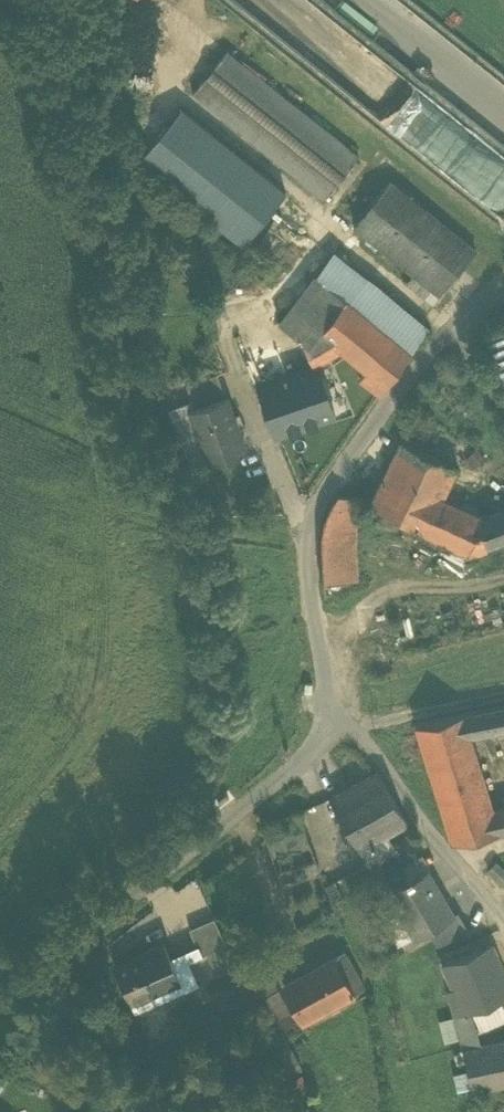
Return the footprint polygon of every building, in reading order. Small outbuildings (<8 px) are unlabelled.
[(494,218),(503,206),(503,150),(317,0),(222,0),(494,218)] [(503,150),(503,72),(414,0),(317,0),(503,150)] [(194,91),(325,197),(359,156),(227,49),(194,91)] [(139,158),(244,243),(287,191),(182,106),(139,158)] [(356,225),(417,272),(411,281),(424,291),(438,301),(479,248),(390,180),(356,225)] [(344,300),(411,350),(427,328),(328,256),(313,278),(344,300)] [(317,364),(340,348),(319,333),(344,300),(313,278),(280,323),(304,340),(317,362),(317,364)] [(411,350),(344,300),(319,333),(340,348),(368,369),(387,383),(411,350)] [(502,368),(503,367),(503,324),(487,331),(502,368)] [(317,362),(284,375),(255,387),(275,439),(334,416),(336,414),(317,364),(317,362)] [(193,400),(196,407),(226,397),(217,373),(187,384),(193,400)] [(188,410),(208,463),(246,449),(227,396),(226,397),(196,407),(188,410)] [(196,468),(208,463),(188,410),(196,407),(193,400),(170,408),(185,453),(196,468)] [(368,501),(408,523),(427,487),(442,496),(458,467),(402,437),(368,501)] [(408,523),(467,554),(486,519),(483,517),(442,496),(427,487),(408,523)] [(322,536),(323,581),(353,578),(351,493),(344,489),(341,491),(331,506),(325,520),(322,536)] [(486,519),(467,554),(488,548),(488,546),(503,540),(503,512),(486,519)] [(497,706),(464,712),(470,734),(503,727),(503,704),(497,706)] [(452,841),(500,832),(493,808),(470,734),(464,712),(414,722),(452,841)] [(331,798),(362,851),(379,841),(407,825),(377,772),(331,798)] [(493,808),(500,832),(503,831),(503,806),(493,808)] [(304,828),(271,839),(287,883),(319,872),(304,828)] [(362,851),(368,862),(386,852),(379,841),(362,851)] [(503,885),(503,868),(497,861),(488,870),(503,885)] [(387,888),(416,936),(428,929),(452,914),(451,912),(445,902),(443,903),(434,889),(436,887),(423,866),(387,888)] [(445,902),(436,887),(434,889),(443,903),(445,902)] [(428,929),(437,945),(468,931),(455,910),(451,912),(452,914),(428,929)] [(187,930),(200,960),(227,948),(214,918),(187,930)] [(449,997),(503,975),(503,972),(492,943),(442,963),(453,989),(447,991),(449,997)] [(116,969),(131,1004),(158,992),(162,1002),(198,986),(181,948),(165,955),(161,945),(137,956),(138,959),(116,969)] [(333,961),(351,995),(366,988),(347,953),(333,961)] [(237,969),(242,981),(266,971),(260,959),(237,969)] [(284,988),(302,1022),(351,995),(333,961),(284,988)] [(463,1049),(480,1045),(468,1011),(503,997),(503,975),(449,997),(463,1049)] [(253,992),(266,1015),(286,1003),(274,980),(253,992)] [(266,1015),(271,1025),(292,1013),(286,1003),(266,1015)] [(480,1045),(463,1049),(473,1090),(503,1084),(503,1040),(480,1045)]
